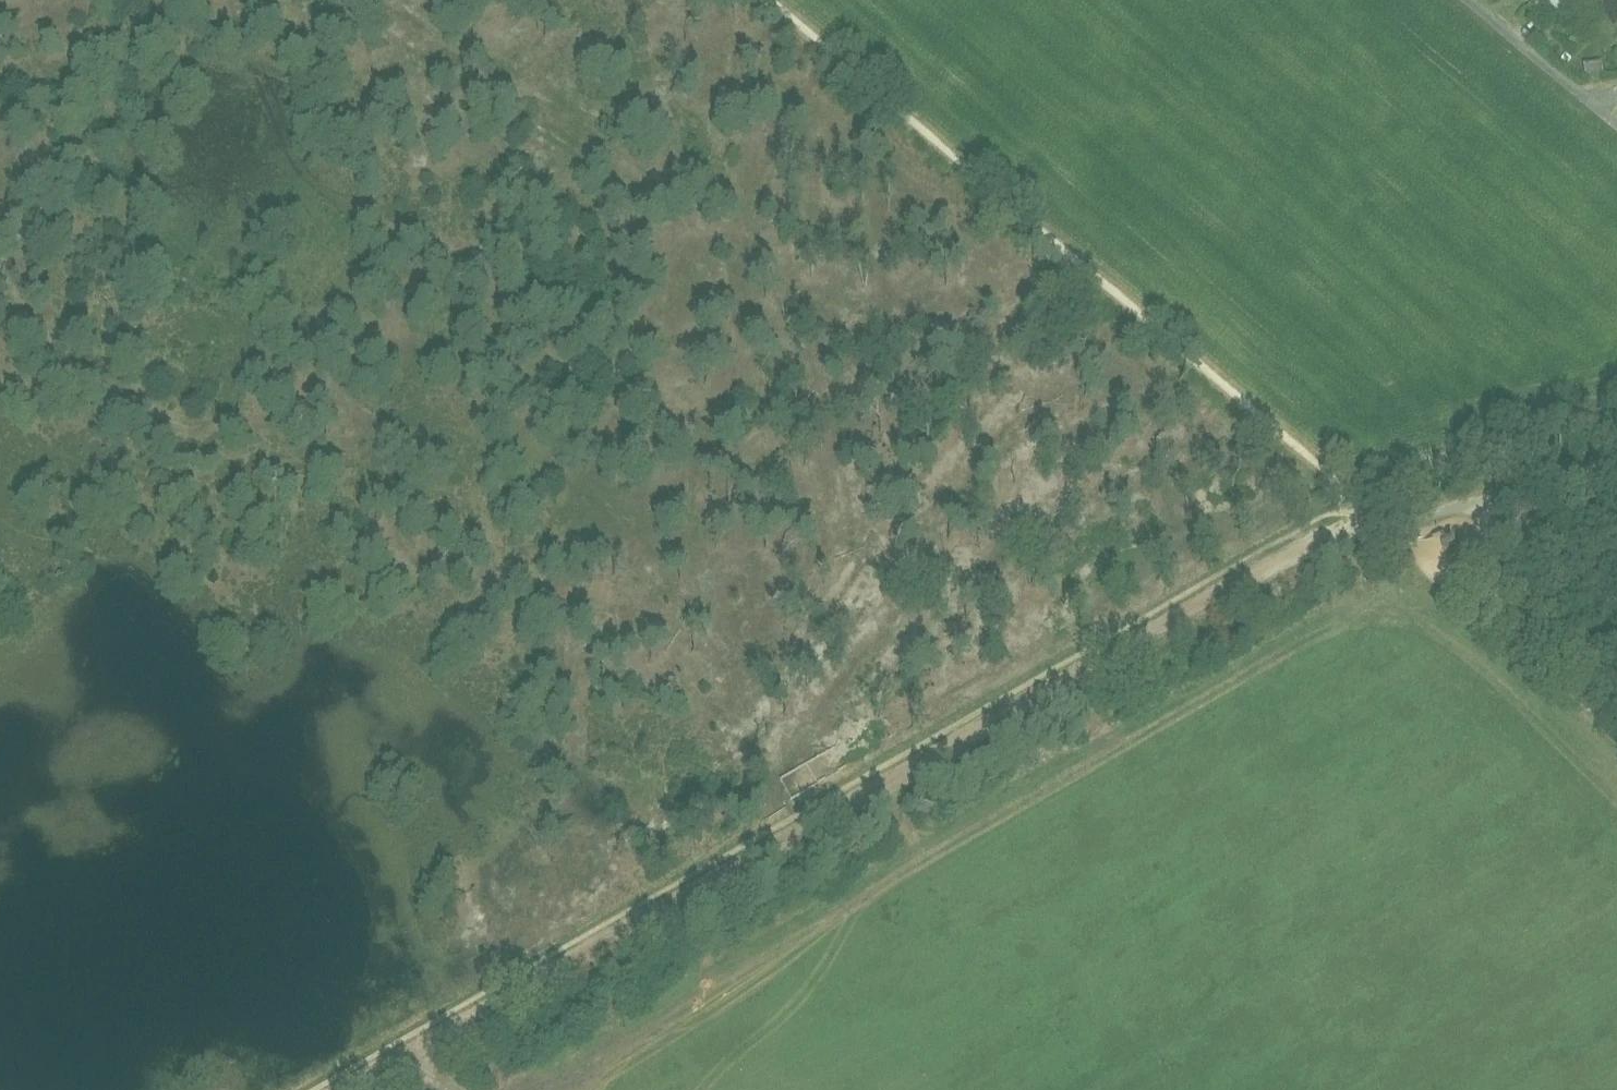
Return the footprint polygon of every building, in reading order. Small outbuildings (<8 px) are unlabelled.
[(1562,12),(1573,0),(1548,0),(1562,12)]
